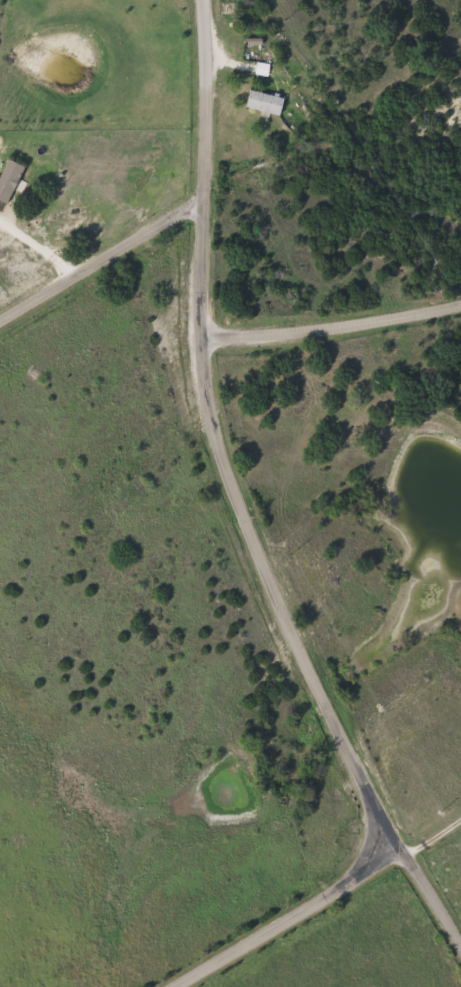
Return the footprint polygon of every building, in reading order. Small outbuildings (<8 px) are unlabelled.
[(280,117),(247,107),(252,90),(285,100),(280,117)] [(10,203),(0,199),(0,182),(10,160),(26,167),(10,203)]
